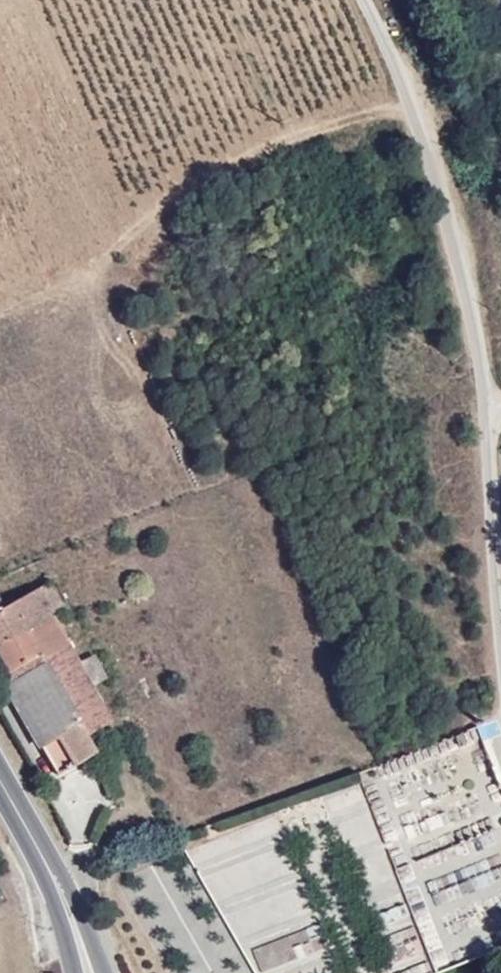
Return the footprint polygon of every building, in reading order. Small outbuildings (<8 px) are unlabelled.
[(35,600),(49,594),(44,583),(37,567),(0,585),(0,618),(35,600)] [(56,639),(35,600),(0,618),(0,666),(31,651),(56,639)] [(95,709),(56,639),(31,651),(73,720),(95,709)] [(81,737),(73,720),(31,651),(0,666),(0,694),(39,758),(81,737)] [(350,815),(343,817),(368,910),(395,903),(364,787),(344,793),(350,815)] [(408,908),(380,910),(382,948),(411,946),(408,908)] [(315,928),(251,947),(258,972),(322,953),(315,928)] [(425,961),(399,972),(430,972),(425,961)]
